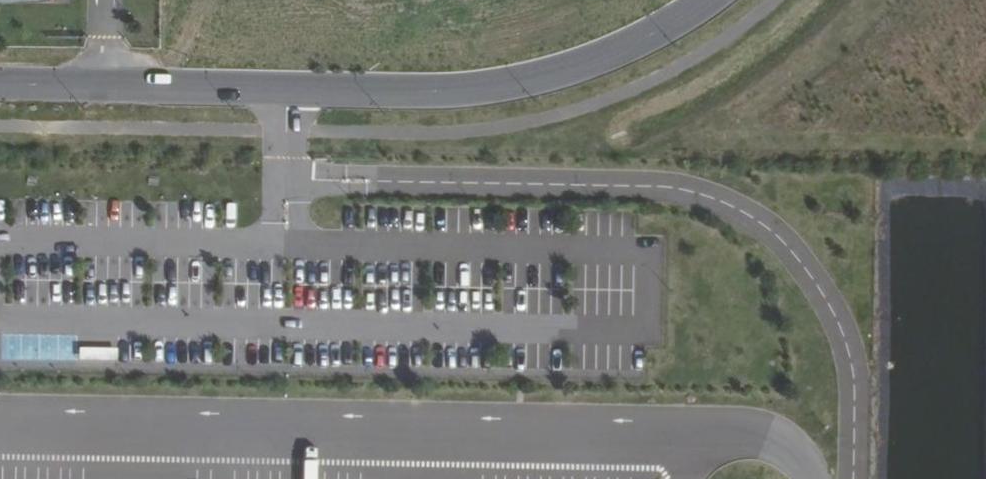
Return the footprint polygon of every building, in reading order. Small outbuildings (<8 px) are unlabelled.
[(79,360),(116,361),(116,350),(79,350),(79,360)]
